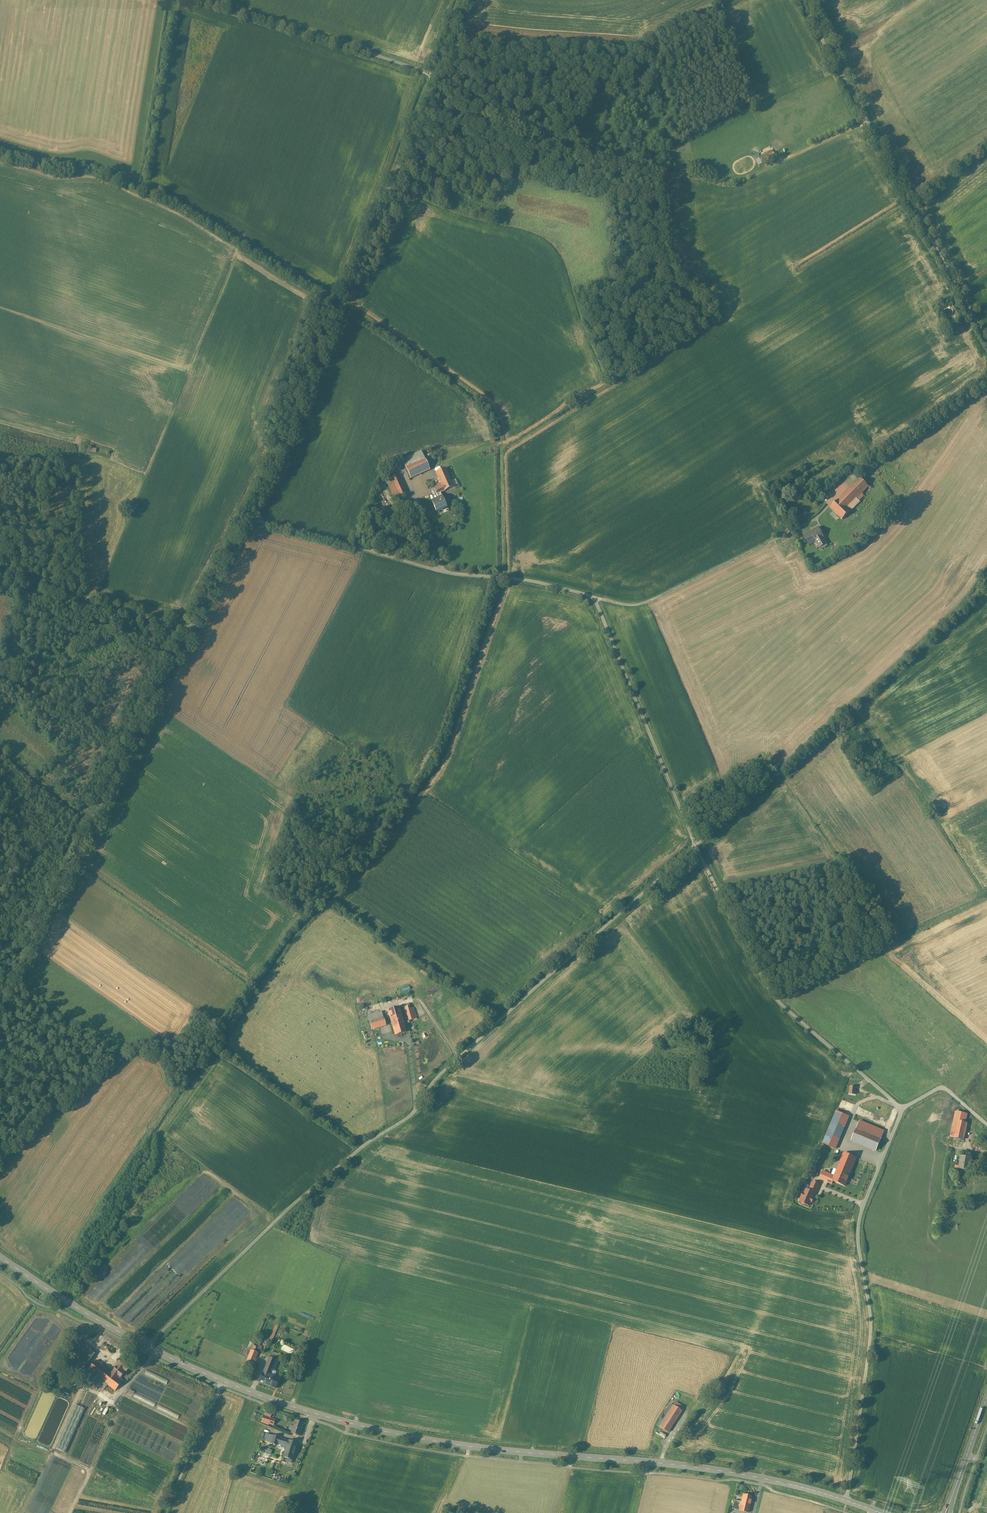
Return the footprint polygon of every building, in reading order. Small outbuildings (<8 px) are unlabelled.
[(771,149),(758,155),(758,154),(753,156),(757,165),(774,156),(771,149)] [(952,306),(950,302),(941,306),(945,312),(951,309),(950,307),(952,306)] [(959,313),(955,306),(952,308),(954,313),(953,314),(955,316),(956,316),(958,319),(962,317),(960,314),(961,314),(960,312),(959,313)] [(422,452),(403,461),(406,467),(425,459),(422,452)] [(425,459),(406,467),(411,478),(430,470),(425,459)] [(453,487),(445,468),(436,472),(443,486),(435,489),(439,499),(442,497),(440,493),(453,487)] [(406,493),(398,475),(391,478),(399,496),(406,493)] [(860,478),(839,500),(847,508),(857,499),(862,493),(868,487),(860,478)] [(788,487),(779,493),(783,497),(791,491),(788,487)] [(439,499),(432,502),(437,512),(447,507),(442,497),(439,499)] [(857,499),(847,508),(850,511),(860,502),(859,501),(857,499)] [(847,508),(839,500),(830,508),(848,526),(849,525),(857,517),(854,515),(850,511),(847,508)] [(410,506),(405,510),(413,522),(415,520),(419,525),(422,523),(410,506)] [(795,519),(806,513),(804,510),(793,516),(795,519)] [(818,529),(810,533),(804,536),(809,545),(816,541),(820,547),(826,544),(822,538),(823,537),(818,528),(818,529)] [(745,959),(740,962),(744,968),(748,966),(745,959)] [(28,986),(21,982),(19,987),(25,991),(28,986)] [(25,991),(19,987),(16,991),(25,996),(27,992),(25,991)] [(413,1008),(411,1009),(410,1006),(405,1007),(409,1021),(416,1018),(413,1008)] [(399,1007),(388,1010),(395,1035),(407,1032),(399,1007)] [(383,1018),(369,1022),(372,1030),(386,1026),(383,1018)] [(849,1116),(836,1111),(829,1129),(841,1135),(849,1116)] [(955,1111),(953,1120),(957,1121),(966,1123),(968,1114),(955,1111)] [(966,1123),(957,1121),(953,1120),(950,1137),(954,1138),(963,1140),(967,1123),(966,1123)] [(884,1131),(859,1121),(856,1129),(867,1133),(868,1130),(882,1136),(884,1131)] [(841,1135),(829,1129),(822,1144),(835,1149),(841,1135)] [(867,1133),(856,1129),(851,1140),(876,1151),(882,1136),(868,1130),(867,1133)] [(834,1177),(832,1181),(844,1186),(856,1158),(844,1153),(834,1177)] [(971,1159),(961,1157),(959,1169),(964,1170),(965,1168),(969,1169),(971,1159)] [(799,1178),(803,1183),(808,1179),(804,1175),(799,1178)] [(834,1177),(827,1175),(825,1180),(831,1183),(832,1181),(834,1177)] [(819,1185),(812,1182),(809,1191),(814,1193),(814,1194),(815,1194),(819,1185)] [(809,1191),(805,1189),(804,1193),(803,1193),(801,1198),(802,1198),(800,1202),(801,1202),(802,1204),(804,1204),(805,1204),(809,1206),(811,1202),(813,1199),(812,1198),(814,1194),(814,1193),(809,1191)] [(136,1301),(121,1315),(129,1324),(140,1315),(138,1313),(130,1320),(127,1317),(137,1308),(135,1307),(138,1304),(136,1301)] [(263,1330),(260,1338),(272,1342),(279,1323),(266,1319),(263,1327),(267,1328),(266,1331),(263,1330)] [(258,1353),(251,1350),(247,1361),(253,1364),(258,1353)] [(280,1355),(272,1352),(269,1357),(278,1361),(280,1355)] [(278,1361),(269,1357),(263,1373),(270,1376),(272,1370),(274,1371),(278,1361)] [(131,1365),(122,1358),(117,1365),(117,1366),(121,1369),(123,1370),(126,1372),(128,1369),(129,1370),(132,1366),(131,1365)] [(112,1373),(96,1360),(89,1370),(108,1385),(115,1375),(112,1373)] [(121,1369),(117,1366),(112,1373),(115,1375),(116,1376),(121,1369)] [(123,1370),(121,1369),(116,1376),(118,1378),(119,1376),(121,1377),(124,1373),(122,1372),(123,1370)] [(108,1385),(89,1370),(85,1375),(104,1390),(108,1385)] [(168,1380),(147,1370),(145,1374),(166,1384),(168,1380)] [(263,1373),(259,1382),(275,1388),(279,1379),(270,1376),(263,1373)] [(116,1376),(115,1375),(108,1385),(115,1391),(122,1381),(118,1378),(116,1376)] [(155,1403),(134,1393),(132,1397),(153,1407),(155,1403)] [(84,1409),(76,1405),(56,1448),(65,1452),(84,1409)] [(179,1415),(158,1405),(156,1409),(177,1419),(179,1415)] [(673,1405),(659,1427),(668,1432),(681,1411),(673,1405)] [(265,1416),(264,1416),(262,1421),(269,1424),(273,1426),(275,1420),(270,1418),(265,1416)] [(304,1423),(295,1420),(293,1427),(290,1426),(289,1429),(292,1430),(291,1433),(296,1435),(299,1436),(304,1423)] [(280,1438),(273,1435),(270,1443),(278,1445),(278,1443),(280,1438)] [(289,1441),(280,1438),(278,1443),(287,1446),(289,1441)] [(297,1443),(289,1440),(287,1446),(283,1457),(286,1458),(292,1460),(294,1455),(293,1455),(297,1443)] [(752,1496),(743,1494),(741,1503),(736,1502),(734,1509),(748,1512),(752,1496)]
